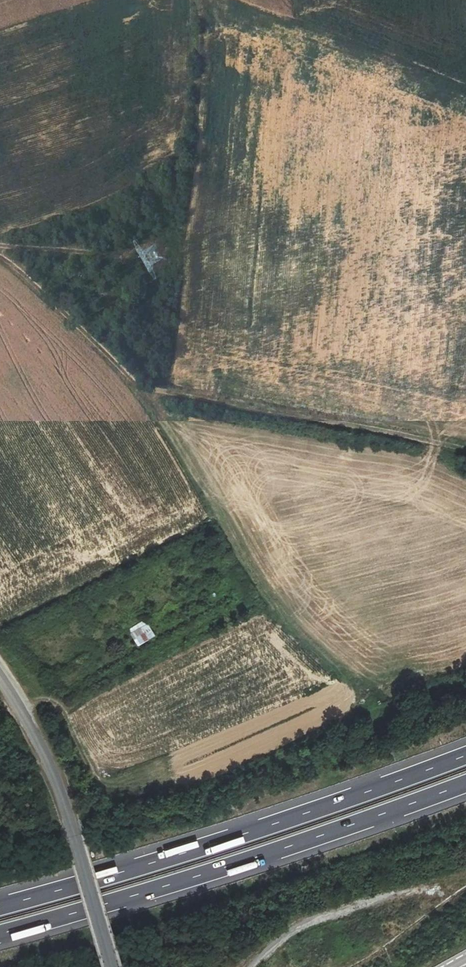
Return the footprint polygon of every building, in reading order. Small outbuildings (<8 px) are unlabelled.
[(137,647),(155,636),(145,619),(127,629),(137,647)]
